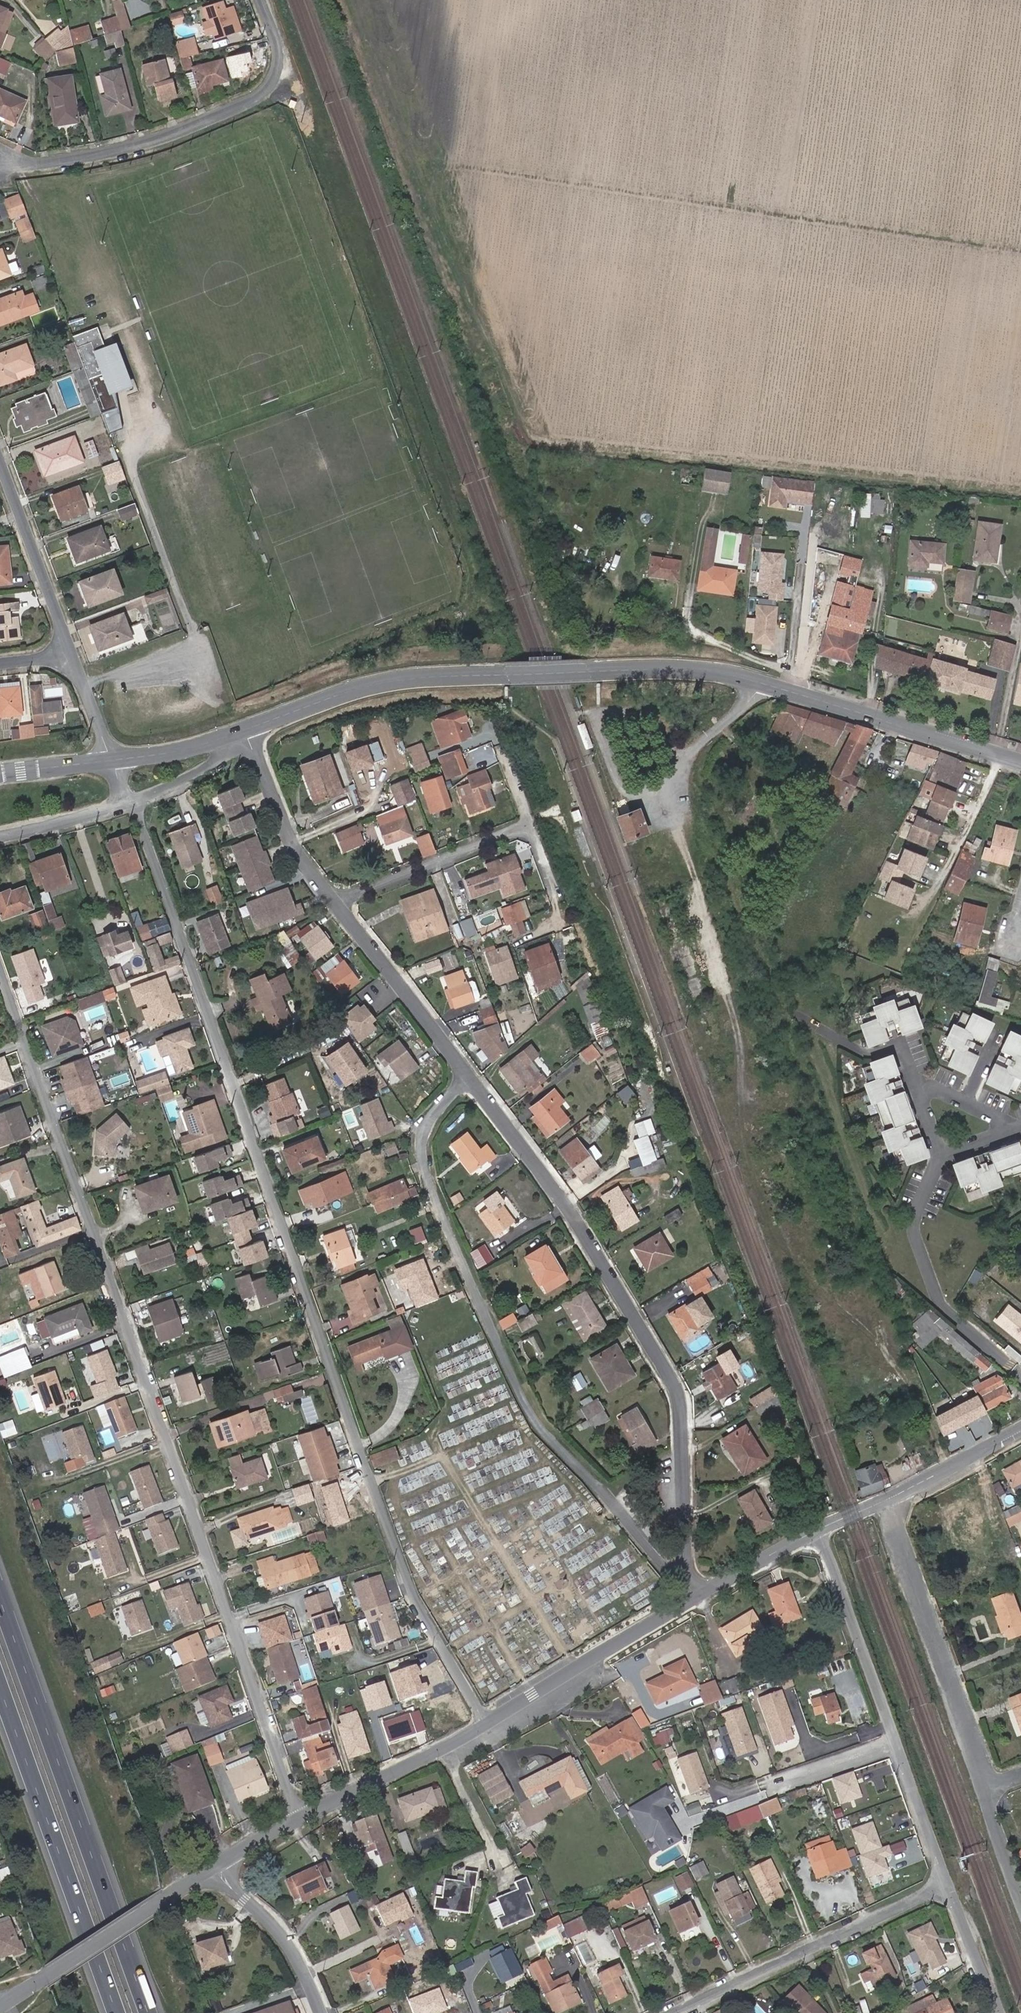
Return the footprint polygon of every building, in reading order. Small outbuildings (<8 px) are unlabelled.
[(121,0),(113,3),(116,14),(120,29),(129,27),(121,0)] [(237,18),(233,6),(224,9),(222,1),(202,7),(207,20),(209,19),(213,32),(215,38),(237,31),(233,19),(237,18)] [(184,22),(182,13),(186,12),(185,8),(181,10),(181,11),(170,15),(172,25),(184,22)] [(14,12),(6,9),(0,25),(0,33),(4,35),(14,12)] [(120,29),(116,14),(107,17),(108,19),(101,22),(105,34),(120,29)] [(213,32),(209,19),(207,20),(200,22),(204,35),(213,32)] [(105,34),(101,22),(93,24),(98,37),(105,34)] [(92,39),(88,25),(74,29),(73,24),(68,25),(74,45),(92,39)] [(73,45),(68,26),(60,32),(58,28),(45,39),(55,51),(73,45)] [(124,44),(120,29),(105,34),(107,43),(115,40),(117,46),(124,44)] [(99,44),(98,38),(90,41),(92,47),(99,44)] [(195,44),(193,38),(176,43),(178,49),(195,44)] [(55,51),(45,39),(34,48),(46,60),(55,51)] [(197,53),(195,44),(178,49),(180,57),(188,55),(197,53)] [(77,61),(74,48),(56,53),(60,65),(77,61)] [(117,58),(114,48),(107,50),(110,61),(117,58)] [(191,67),(188,55),(180,57),(183,69),(191,67)] [(10,62),(0,58),(0,77),(2,78),(10,62)] [(169,79),(163,58),(142,64),(149,88),(154,86),(158,100),(177,95),(172,78),(169,79)] [(45,71),(51,65),(47,60),(41,67),(45,71)] [(227,80),(222,60),(193,68),(198,88),(210,85),(227,80)] [(130,108),(119,69),(101,74),(107,95),(102,96),(107,115),(130,108)] [(78,121),(71,75),(49,79),(51,90),(53,90),(57,115),(54,115),(56,125),(78,121)] [(56,125),(54,115),(57,115),(53,90),(51,90),(49,79),(45,79),(52,125),(56,125)] [(0,90),(0,115),(15,122),(24,101),(0,90)] [(26,212),(19,195),(5,200),(12,217),(26,212)] [(19,232),(31,227),(28,218),(16,222),(19,232)] [(35,238),(31,227),(19,232),(23,242),(35,238)] [(1,249),(0,250),(0,278),(10,275),(1,249)] [(46,272),(43,265),(32,270),(34,276),(46,272)] [(50,287),(46,274),(30,280),(35,292),(50,287)] [(32,294),(23,297),(21,291),(0,299),(0,324),(38,310),(32,294)] [(97,327),(72,336),(74,343),(83,367),(101,414),(108,433),(124,427),(114,391),(120,389),(104,347),(97,327)] [(83,367),(74,343),(64,347),(72,371),(83,367)] [(132,385),(116,343),(104,347),(120,389),(132,385)] [(0,354),(0,385),(34,373),(35,370),(25,344),(0,354)] [(101,414),(83,367),(72,371),(91,418),(101,414)] [(48,392),(52,406),(59,403),(54,390),(48,392)] [(47,420),(56,416),(53,408),(51,409),(45,392),(14,403),(16,406),(11,408),(14,418),(13,419),(16,427),(21,425),(23,432),(31,429),(31,428),(37,426),(37,427),(48,423),(47,420)] [(83,461),(73,436),(35,450),(39,461),(44,460),(49,474),(83,461)] [(98,455),(92,440),(84,443),(89,458),(98,455)] [(118,461),(113,446),(109,448),(115,462),(118,461)] [(49,474),(44,460),(39,461),(44,475),(49,474)] [(120,471),(122,471),(118,461),(115,462),(102,467),(106,477),(109,475),(120,471)] [(726,492),(729,472),(704,468),(701,488),(726,492)] [(698,479),(700,471),(681,469),(680,477),(698,479)] [(123,478),(120,471),(109,475),(112,482),(119,480),(123,478)] [(769,488),(770,477),(763,476),(762,487),(769,488)] [(804,504),(806,481),(773,477),(769,505),(786,507),(787,502),(804,504)] [(812,505),(814,482),(806,481),(804,504),(812,505)] [(87,511),(78,486),(52,496),(61,520),(87,511)] [(869,512),(870,499),(864,498),(862,498),(860,516),(869,516),(869,512)] [(883,514),(884,500),(879,499),(870,499),(869,512),(883,514)] [(122,519),(138,514),(134,503),(118,509),(122,519)] [(998,544),(1000,525),(978,522),(973,559),(992,562),(994,543),(998,544)] [(76,562),(109,550),(100,526),(67,538),(76,562)] [(746,563),(751,536),(743,535),(738,562),(746,563)] [(732,595),(736,571),(727,569),(727,571),(711,569),(711,566),(716,538),(706,536),(698,587),(723,591),(723,593),(732,595)] [(942,563),(944,544),(910,541),(908,564),(927,566),(928,562),(942,563)] [(6,546),(0,546),(0,584),(11,583),(6,546)] [(781,576),(783,554),(761,552),(758,590),(769,591),(782,592),(783,584),(780,583),(776,583),(777,578),(781,576)] [(677,580),(679,561),(652,557),(648,575),(677,580)] [(589,579),(592,570),(577,565),(574,575),(589,579)] [(121,593),(112,570),(79,582),(89,605),(121,593)] [(969,603),(973,575),(956,572),(952,601),(969,603)] [(869,601),(872,591),(863,588),(854,585),(851,597),(844,595),(847,584),(838,582),(818,654),(851,663),(865,614),(869,601)] [(169,596),(166,588),(144,597),(146,604),(169,596)] [(782,600),(782,592),(769,591),(769,599),(782,600)] [(18,624),(11,625),(10,617),(9,611),(18,609),(17,601),(0,604),(0,641),(20,639),(18,624)] [(871,616),(875,603),(869,601),(865,614),(871,616)] [(773,644),(776,607),(756,605),(753,642),(773,644)] [(983,615),(984,608),(967,605),(966,611),(983,615)] [(990,617),(992,610),(984,608),(983,615),(990,617)] [(1007,632),(1011,615),(992,610),(990,617),(987,627),(1007,632)] [(98,650),(131,638),(122,613),(89,626),(98,650)] [(1008,670),(1015,645),(1013,644),(994,639),(993,643),(987,664),(1008,670)] [(925,681),(932,657),(932,658),(933,654),(928,652),(925,659),(883,647),(875,644),(874,665),(882,668),(925,681)] [(988,698),(994,679),(965,671),(966,667),(932,658),(932,657),(925,681),(925,683),(959,693),(960,690),(988,698)] [(1020,663),(1013,703),(1020,704),(1020,663)] [(38,686),(29,687),(33,725),(63,721),(60,700),(41,703),(38,686)] [(63,686),(52,688),(54,695),(64,694),(63,686)] [(18,687),(0,689),(0,716),(21,714),(18,687)] [(845,721),(810,711),(784,703),(770,730),(794,742),(799,732),(803,734),(820,742),(824,735),(837,741),(843,729),(846,722),(845,721)] [(462,710),(432,722),(442,747),(465,738),(464,738),(459,723),(464,721),(466,721),(462,710)] [(464,721),(459,723),(464,738),(470,736),(464,721)] [(586,722),(577,725),(585,750),(595,747),(586,722)] [(851,732),(855,724),(847,722),(846,722),(843,729),(851,732)] [(855,764),(872,730),(855,724),(851,732),(839,756),(855,764)] [(33,728),(33,725),(20,727),(20,728),(21,738),(34,736),(33,728)] [(49,726),(33,728),(34,736),(50,734),(49,726)] [(21,738),(20,728),(11,729),(11,740),(21,738)] [(798,743),(803,734),(799,732),(794,742),(798,743)] [(837,741),(824,735),(820,742),(833,749),(837,741)] [(377,741),(353,750),(359,768),(384,759),(377,741)] [(932,763),(938,751),(913,743),(906,761),(922,767),(925,761),(932,763)] [(421,745),(406,751),(409,757),(423,751),(421,745)] [(439,757),(447,778),(466,771),(459,750),(439,757)] [(423,751),(409,757),(415,774),(429,768),(423,751)] [(955,791),(966,762),(940,752),(928,781),(955,791)] [(304,774),(310,772),(320,800),(342,792),(329,756),(301,766),(304,774)] [(844,805),(858,779),(850,774),(855,764),(839,756),(830,774),(831,774),(836,777),(826,795),(844,805)] [(469,783),(461,786),(470,812),(490,804),(485,790),(490,789),(490,788),(483,769),(466,776),(469,783)] [(304,774),(314,802),(320,800),(310,772),(304,774)] [(826,795),(836,777),(831,774),(821,793),(826,795)] [(451,805),(446,790),(441,776),(421,783),(431,812),(451,805)] [(391,785),(399,806),(411,801),(415,800),(407,779),(391,785)] [(942,824),(955,791),(928,781),(925,780),(919,795),(928,798),(932,787),(935,789),(931,799),(925,814),(910,809),(908,812),(916,815),(942,824)] [(238,786),(218,795),(234,835),(255,826),(250,813),(245,815),(239,801),(244,799),(238,786)] [(461,786),(457,787),(463,805),(465,804),(468,812),(470,812),(461,786)] [(485,790),(490,804),(495,803),(490,789),(485,790)] [(411,834),(403,812),(413,808),(411,801),(399,806),(376,815),(380,825),(378,826),(385,844),(411,834)] [(583,819),(580,809),(572,812),(576,822),(583,819)] [(932,849),(942,824),(916,815),(912,824),(913,825),(922,828),(916,843),(932,849)] [(189,826),(192,835),(198,833),(195,823),(189,826)] [(354,825),(335,833),(343,852),(362,843),(356,829),(354,825)] [(907,840),(916,843),(922,828),(913,825),(907,840)] [(1012,845),(1016,830),(996,825),(990,849),(984,848),(982,858),(1007,864),(1012,845)] [(189,826),(170,833),(183,869),(201,861),(192,835),(189,826)] [(256,833),(230,844),(249,892),(275,882),(269,866),(271,865),(266,851),(263,852),(256,833)] [(106,841),(119,876),(132,872),(128,861),(137,858),(129,834),(106,841)] [(417,838),(423,856),(435,851),(429,834),(417,838)] [(29,842),(21,844),(28,864),(30,863),(37,884),(43,882),(46,891),(70,883),(59,852),(35,860),(29,842)] [(902,869),(917,875),(924,858),(903,849),(896,866),(884,861),(877,875),(890,881),(883,898),(904,906),(911,889),(896,883),(902,869)] [(957,894),(974,858),(961,852),(944,888),(957,894)] [(488,871),(465,880),(469,891),(505,878),(511,894),(525,888),(519,873),(521,872),(514,853),(485,864),(488,871)] [(128,861),(132,872),(141,869),(137,858),(128,861)] [(469,891),(472,898),(501,887),(504,896),(511,894),(505,878),(469,891)] [(201,891),(208,907),(223,902),(216,885),(201,891)] [(0,893),(0,914),(2,919),(32,908),(24,886),(10,891),(9,889),(0,893)] [(288,888),(246,904),(256,930),(304,911),(301,904),(295,906),(288,888)] [(46,891),(40,893),(44,906),(51,904),(46,891)] [(418,896),(422,905),(435,900),(431,891),(418,896)] [(418,896),(402,902),(416,940),(430,935),(426,925),(442,919),(435,900),(422,905),(418,896)] [(523,901),(519,903),(524,919),(529,917),(523,901)] [(501,909),(507,926),(511,924),(524,919),(519,903),(501,909)] [(979,932),(985,908),(964,903),(954,941),(971,945),(975,931),(979,932)] [(49,920),(56,918),(51,904),(44,906),(49,920)] [(30,916),(36,932),(48,927),(42,911),(30,916)] [(197,923),(209,952),(228,944),(217,915),(197,923)] [(56,918),(49,920),(53,930),(65,926),(61,916),(56,918)] [(166,917),(138,927),(143,940),(170,930),(166,917)] [(442,919),(426,925),(430,935),(446,929),(442,919)] [(521,921),(511,924),(515,935),(524,931),(521,921)] [(313,922),(293,937),(297,942),(301,939),(311,952),(315,957),(316,958),(332,946),(327,939),(324,942),(319,936),(322,934),(313,922)] [(114,930),(103,935),(105,940),(110,954),(110,955),(132,947),(127,931),(116,935),(114,930)] [(283,931),(271,936),(279,949),(276,951),(286,966),(301,957),(283,931)] [(169,933),(145,942),(154,966),(152,967),(154,972),(180,963),(178,956),(163,961),(157,946),(172,941),(169,933)] [(104,956),(110,954),(105,940),(99,942),(104,956)] [(524,952),(536,986),(554,979),(548,963),(553,961),(547,944),(524,952)] [(486,953),(496,984),(517,978),(505,946),(494,950),(486,953)] [(32,949),(12,956),(18,973),(20,972),(26,987),(23,987),(29,1003),(43,998),(38,985),(44,982),(32,949)] [(338,954),(312,973),(317,981),(327,974),(342,993),(358,981),(338,954)] [(996,973),(1000,960),(988,956),(985,970),(986,970),(996,973)] [(440,967),(437,958),(424,964),(427,972),(440,967)] [(548,963),(554,979),(559,977),(553,961),(548,963)] [(120,967),(110,970),(114,984),(124,981),(120,967)] [(913,978),(916,971),(909,968),(906,975),(913,978)] [(989,996),(996,973),(986,970),(977,1001),(977,1002),(994,1006),(996,998),(989,996)] [(461,971),(444,977),(448,988),(453,1001),(449,1003),(451,1009),(472,1001),(472,1000),(478,998),(479,995),(474,982),(472,980),(466,982),(461,971)] [(264,973),(249,979),(257,997),(263,994),(267,1004),(261,1007),(262,1010),(272,1031),(292,1022),(280,995),(291,990),(284,972),(267,980),(264,973)] [(131,988),(137,1005),(147,1001),(149,1008),(154,1022),(180,1013),(173,994),(171,995),(164,976),(131,988)] [(589,976),(577,987),(595,1040),(608,1030),(589,976)] [(112,987),(102,990),(106,1000),(116,996),(112,987)] [(453,1001),(448,988),(444,990),(449,1003),(453,1001)] [(78,1000),(81,1009),(101,1002),(97,993),(78,1000)] [(267,1004),(263,994),(257,997),(252,999),(257,1012),(262,1010),(261,1007),(267,1004)] [(918,1027),(907,997),(892,1002),(892,1001),(883,1005),(894,1036),(896,1035),(891,1020),(898,1018),(903,1033),(918,1027)] [(1007,1009),(1010,1002),(996,998),(994,1006),(992,1012),(1002,1015),(1003,1008),(1007,1009)] [(539,1022),(541,1024),(566,1001),(564,999),(539,1022)] [(992,1012),(994,1006),(977,1002),(977,1001),(976,1000),(975,1005),(992,1012)] [(894,1036),(883,1005),(873,1008),(874,1009),(859,1015),(870,1045),(885,1039),(880,1025),(886,1022),(892,1037),(894,1036)] [(369,1022),(373,1019),(363,1006),(359,1009),(357,1007),(342,1018),(357,1041),(374,1028),(369,1022)] [(480,1011),(482,1016),(493,1013),(491,1006),(480,1011)] [(143,1010),(148,1024),(154,1022),(149,1008),(143,1010)] [(985,1040),(992,1025),(962,1011),(955,1026),(954,1025),(950,1034),(981,1048),(982,1046),(967,1039),(970,1033),(985,1040)] [(493,1013),(482,1016),(486,1025),(497,1021),(493,1013)] [(67,1017),(43,1026),(53,1056),(83,1045),(74,1021),(67,1017)] [(903,1033),(898,1018),(891,1020),(896,1035),(903,1033)] [(500,1023),(506,1044),(513,1042),(507,1021),(500,1023)] [(892,1037),(886,1022),(880,1025),(885,1039),(892,1037)] [(476,1041),(493,1063),(507,1050),(504,1041),(500,1042),(497,1034),(501,1033),(497,1023),(486,1027),(472,1032),(476,1041)] [(192,1067),(185,1047),(193,1044),(188,1029),(164,1037),(164,1039),(157,1042),(161,1055),(169,1052),(177,1072),(192,1067)] [(118,1035),(121,1042),(130,1039),(127,1031),(118,1034),(118,1035)] [(985,1040),(970,1033),(967,1039),(982,1046),(985,1040)] [(1007,1033),(1001,1047),(1015,1054),(1012,1061),(998,1054),(997,1056),(1020,1068),(1020,1040),(1007,1033)] [(976,1057),(962,1051),(965,1044),(980,1051),(981,1048),(950,1034),(946,1043),(947,1044),(940,1058),(970,1071),(976,1057)] [(118,1035),(106,1039),(109,1046),(121,1042),(118,1035)] [(398,1041),(378,1056),(385,1065),(389,1062),(401,1078),(417,1067),(398,1041)] [(320,1056),(329,1069),(333,1066),(345,1085),(366,1070),(347,1042),(327,1056),(320,1056)] [(591,1044),(598,1053),(601,1051),(594,1042),(591,1044)] [(591,1044),(581,1051),(588,1061),(593,1057),(598,1053),(591,1044)] [(980,1051),(965,1044),(962,1051),(976,1057),(980,1051)] [(530,1092),(533,1089),(538,1085),(546,1079),(530,1060),(538,1055),(530,1045),(500,1069),(519,1092),(526,1087),(530,1092)] [(1012,1061),(1015,1054),(1001,1047),(998,1054),(1012,1061)] [(598,1053),(593,1057),(597,1062),(601,1058),(598,1053)] [(882,1077),(896,1071),(890,1053),(868,1062),(869,1065),(862,1068),(867,1082),(866,1083),(869,1092),(900,1081),(899,1079),(884,1084),(882,1077)] [(10,1085),(14,1083),(3,1056),(0,1057),(10,1085)] [(1020,1080),(1020,1068),(997,1056),(996,1059),(1010,1065),(1007,1072),(993,1065),(987,1079),(1014,1093),(1020,1080)] [(10,1085),(0,1057),(0,1089),(10,1085)] [(84,1057),(61,1065),(65,1078),(67,1082),(63,1084),(69,1099),(72,1098),(74,1102),(78,1115),(102,1107),(84,1057)] [(1007,1072),(1010,1065),(996,1059),(993,1065),(1007,1072)] [(899,1079),(896,1071),(882,1077),(884,1084),(899,1079)] [(165,1073),(136,1083),(139,1092),(159,1085),(158,1083),(167,1080),(165,1073)] [(273,1122),(270,1123),(276,1137),(296,1129),(293,1120),(291,1115),(299,1112),(292,1094),(289,1095),(283,1079),(264,1086),(271,1103),(273,1102),(274,1105),(271,1108),(274,1116),(270,1117),(273,1122)] [(909,1105),(903,1090),(888,1095),(886,1088),(900,1083),(900,1081),(869,1092),(873,1102),(874,1101),(879,1115),(909,1105)] [(903,1090),(900,1083),(886,1088),(888,1095),(903,1090)] [(168,1084),(156,1089),(161,1102),(167,1100),(165,1094),(171,1092),(168,1084)] [(633,1096),(630,1086),(621,1090),(624,1099),(633,1096)] [(554,1090),(531,1108),(536,1115),(538,1116),(550,1132),(553,1130),(554,1131),(559,1127),(558,1126),(569,1118),(558,1104),(562,1100),(554,1090)] [(154,1092),(139,1097),(141,1103),(157,1098),(154,1092)] [(390,1093),(384,1096),(386,1102),(393,1100),(390,1093)] [(375,1098),(359,1104),(363,1114),(359,1116),(368,1139),(391,1130),(388,1121),(385,1123),(375,1098)] [(195,1109),(188,1111),(192,1122),(188,1128),(190,1134),(190,1135),(188,1139),(182,1141),(185,1151),(226,1137),(213,1100),(198,1105),(199,1107),(195,1109)] [(30,1135),(19,1105),(0,1113),(0,1146),(30,1135)] [(317,1109),(321,1118),(330,1114),(327,1105),(317,1109)] [(914,1120),(909,1105),(879,1115),(884,1130),(883,1130),(887,1140),(917,1129),(917,1127),(902,1132),(899,1125),(914,1120)] [(183,1113),(188,1128),(192,1122),(188,1111),(183,1113)] [(96,1138),(94,1155),(114,1156),(116,1140),(130,1128),(117,1113),(97,1130),(98,1132),(98,1136),(96,1138)] [(538,1116),(536,1115),(532,1118),(546,1136),(550,1132),(538,1116)] [(293,1120),(296,1129),(302,1126),(299,1118),(293,1120)] [(633,1123),(639,1138),(647,1135),(641,1120),(633,1123)] [(917,1127),(914,1120),(899,1125),(902,1132),(917,1127)] [(927,1156),(921,1138),(906,1144),(903,1136),(918,1131),(917,1129),(887,1140),(890,1149),(891,1148),(896,1163),(904,1161),(905,1164),(927,1156)] [(921,1138),(918,1131),(903,1136),(906,1144),(921,1138)] [(451,1145),(461,1158),(460,1158),(470,1172),(487,1159),(489,1161),(495,1156),(486,1145),(480,1150),(467,1132),(451,1145)] [(633,1140),(643,1165),(656,1160),(650,1144),(647,1135),(639,1138),(633,1140)] [(313,1137),(283,1150),(291,1171),(324,1158),(320,1147),(318,1148),(313,1137)] [(560,1151),(583,1182),(599,1170),(576,1139),(560,1151)] [(1002,1146),(1013,1175),(1020,1172),(1020,1151),(1017,1140),(1002,1146)] [(394,1142),(384,1146),(388,1155),(398,1152),(394,1142)] [(228,1144),(194,1156),(199,1171),(217,1165),(215,1159),(231,1153),(228,1144)] [(1002,1146),(987,1151),(993,1166),(986,1168),(980,1154),(978,1154),(989,1185),(999,1181),(998,1180),(1013,1175),(1002,1146)] [(987,1151),(980,1154),(986,1168),(993,1166),(987,1151)] [(974,1172),(969,1158),(951,1164),(959,1186),(962,1185),(965,1192),(980,1187),(980,1188),(989,1185),(978,1154),(976,1155),(982,1170),(974,1172)] [(976,1155),(969,1158),(974,1172),(982,1170),(976,1155)] [(643,1165),(631,1170),(634,1178),(663,1167),(660,1158),(656,1160),(643,1165)] [(0,1167),(0,1180),(10,1176),(17,1196),(34,1190),(23,1159),(0,1167)] [(341,1174),(348,1192),(351,1190),(344,1173),(341,1174)] [(220,1174),(202,1180),(208,1197),(242,1184),(238,1174),(222,1180),(220,1174)] [(341,1174),(300,1191),(305,1203),(311,1201),(313,1206),(348,1192),(341,1174)] [(167,1177),(136,1187),(144,1210),(175,1199),(167,1177)] [(368,1193),(373,1204),(405,1190),(401,1180),(368,1193)] [(405,1190),(373,1204),(376,1212),(418,1195),(414,1186),(405,1190)] [(621,1193),(617,1187),(607,1192),(610,1197),(604,1201),(621,1230),(638,1220),(627,1202),(621,1193)] [(628,1188),(621,1193),(627,1202),(631,1200),(628,1196),(631,1194),(628,1188)] [(449,1197),(453,1204),(461,1198),(457,1191),(449,1197)] [(495,1235),(511,1223),(498,1207),(502,1204),(504,1202),(504,1201),(498,1194),(496,1191),(483,1201),(487,1208),(479,1214),(495,1235)] [(498,1194),(504,1201),(508,1198),(503,1191),(498,1194)] [(607,1192),(601,1196),(604,1201),(610,1197),(607,1192)] [(228,1198),(210,1204),(216,1220),(227,1216),(250,1208),(246,1198),(230,1204),(228,1198)] [(23,1210),(36,1246),(76,1230),(71,1219),(51,1226),(45,1229),(38,1212),(34,1202),(22,1207),(23,1210)] [(498,1207),(511,1223),(514,1221),(502,1204),(498,1207)] [(21,1206),(0,1214),(0,1241),(6,1257),(20,1252),(14,1236),(18,1234),(15,1225),(18,1224),(14,1214),(23,1210),(22,1207),(21,1206)] [(255,1225),(250,1208),(227,1216),(236,1240),(249,1236),(246,1228),(255,1225)] [(664,1216),(668,1223),(681,1215),(677,1208),(664,1216)] [(44,1210),(38,1212),(45,1229),(51,1226),(44,1210)] [(410,1229),(415,1242),(428,1238),(423,1224),(410,1229)] [(330,1254),(333,1253),(334,1258),(338,1267),(339,1267),(352,1262),(354,1261),(349,1246),(355,1244),(350,1230),(344,1232),(343,1230),(324,1236),(330,1254)] [(635,1248),(647,1269),(671,1255),(658,1234),(635,1248)] [(244,1265),(266,1257),(261,1240),(251,1244),(249,1236),(236,1240),(244,1265)] [(147,1245),(135,1249),(140,1262),(146,1260),(150,1271),(175,1262),(168,1243),(149,1250),(147,1245)] [(470,1253),(480,1270),(495,1261),(484,1244),(470,1253)] [(545,1246),(525,1257),(534,1273),(540,1282),(541,1282),(545,1290),(566,1278),(561,1270),(559,1271),(545,1246)] [(423,1257),(392,1269),(400,1290),(409,1287),(416,1307),(439,1298),(423,1257)] [(140,1262),(144,1273),(150,1271),(146,1260),(140,1262)] [(53,1261),(34,1268),(45,1296),(64,1289),(53,1261)] [(352,1262),(339,1267),(341,1273),(355,1268),(352,1262)] [(687,1280),(690,1285),(704,1277),(706,1275),(703,1270),(687,1280)] [(975,1283),(979,1276),(973,1272),(969,1280),(975,1283)] [(249,1273),(236,1277),(243,1298),(256,1294),(260,1306),(277,1300),(274,1292),(273,1293),(267,1275),(251,1280),(249,1273)] [(534,1273),(530,1275),(538,1287),(541,1285),(540,1282),(534,1273)] [(341,1285),(344,1291),(349,1293),(351,1297),(347,1298),(351,1310),(348,1311),(353,1323),(367,1318),(366,1316),(377,1312),(371,1297),(374,1295),(371,1287),(378,1284),(374,1274),(367,1277),(366,1275),(341,1285)] [(690,1285),(697,1296),(711,1289),(704,1277),(690,1285)] [(899,1284),(894,1278),(888,1284),(893,1290),(899,1285),(899,1284)] [(904,1290),(899,1285),(893,1291),(898,1296),(904,1290)] [(584,1293),(568,1303),(588,1336),(604,1326),(584,1293)] [(685,1305),(668,1315),(678,1331),(680,1330),(686,1339),(701,1330),(697,1324),(692,1317),(707,1308),(700,1297),(686,1306),(685,1305)] [(36,1299),(29,1302),(31,1309),(39,1306),(36,1299)] [(149,1308),(151,1316),(153,1315),(159,1331),(157,1332),(160,1340),(182,1333),(171,1300),(149,1308)] [(565,1305),(585,1338),(588,1336),(568,1303),(565,1305)] [(1008,1304),(994,1321),(1020,1344),(1020,1315),(1008,1304)] [(82,1305),(45,1318),(55,1343),(91,1329),(82,1305)] [(692,1317),(697,1324),(711,1316),(707,1308),(692,1317)] [(939,1317),(931,1310),(925,1314),(933,1322),(938,1318),(939,1317)] [(536,1311),(531,1314),(536,1323),(541,1319),(536,1311)] [(940,1331),(933,1322),(925,1314),(925,1313),(912,1325),(917,1331),(927,1343),(939,1332),(940,1331)] [(513,1314),(499,1322),(502,1328),(516,1320),(513,1314)] [(518,1322),(523,1330),(536,1323),(531,1314),(518,1322)] [(952,1330),(938,1318),(933,1322),(940,1331),(939,1332),(945,1338),(952,1330)] [(348,1347),(355,1364),(384,1353),(386,1357),(412,1347),(403,1325),(348,1347)] [(979,1353),(952,1330),(945,1338),(972,1361),(973,1360),(984,1370),(990,1363),(978,1354),(979,1353)] [(927,1343),(917,1331),(913,1335),(915,1338),(913,1340),(921,1348),(927,1343)] [(590,1359),(608,1390),(630,1376),(623,1364),(626,1363),(615,1344),(590,1359)] [(1018,1353),(1008,1344),(1003,1349),(1013,1358),(1018,1353)] [(253,1363),(259,1380),(279,1373),(281,1378),(288,1376),(287,1374),(301,1370),(299,1362),(295,1364),(293,1360),(295,1360),(290,1346),(271,1351),(273,1358),(261,1362),(261,1360),(253,1363)] [(711,1387),(717,1398),(736,1386),(727,1372),(738,1365),(728,1347),(714,1355),(719,1363),(702,1373),(707,1382),(711,1387)] [(3,1360),(9,1375),(31,1367),(23,1348),(7,1354),(8,1357),(3,1360)] [(87,1356),(97,1382),(116,1375),(106,1349),(87,1356)] [(623,1364),(630,1376),(634,1375),(626,1363),(623,1364)] [(729,1372),(740,1386),(747,1381),(736,1367),(729,1372)] [(54,1369),(34,1376),(45,1409),(65,1402),(54,1369)] [(177,1384),(178,1383),(184,1401),(199,1396),(199,1395),(204,1393),(208,1402),(219,1398),(214,1383),(215,1382),(213,1376),(200,1380),(201,1383),(195,1385),(191,1372),(174,1377),(177,1384)] [(1011,1397),(1000,1377),(996,1375),(980,1383),(973,1386),(977,1393),(985,1411),(1011,1397)] [(980,1383),(978,1378),(970,1382),(972,1384),(973,1386),(980,1383)] [(274,1390),(276,1397),(277,1397),(282,1395),(293,1392),(291,1385),(274,1390)] [(773,1386),(763,1393),(768,1400),(776,1394),(773,1386)] [(293,1392),(282,1395),(284,1400),(284,1401),(302,1395),(301,1391),(293,1393),(293,1392)] [(768,1400),(763,1393),(751,1401),(755,1408),(768,1400)] [(977,1393),(933,1415),(942,1432),(985,1411),(977,1393)] [(759,1414),(779,1401),(777,1394),(776,1394),(768,1400),(755,1408),(759,1414)] [(135,1432),(123,1397),(104,1404),(116,1438),(135,1432)] [(581,1408),(588,1418),(589,1418),(603,1409),(597,1399),(581,1408)] [(636,1407),(622,1415),(642,1448),(655,1441),(636,1407)] [(263,1428),(264,1432),(271,1430),(264,1409),(257,1412),(263,1428)] [(588,1418),(581,1422),(584,1428),(593,1423),(595,1427),(608,1419),(603,1409),(589,1418),(588,1418)] [(210,1423),(218,1446),(230,1442),(229,1439),(247,1433),(247,1436),(254,1433),(254,1431),(263,1428),(257,1412),(248,1415),(247,1411),(210,1423)] [(622,1415),(618,1418),(638,1451),(642,1448),(622,1415)] [(12,1421),(4,1424),(8,1436),(16,1433),(12,1421)] [(94,1460),(81,1425),(62,1432),(72,1460),(65,1462),(68,1471),(85,1465),(84,1463),(94,1460)] [(744,1425),(724,1438),(734,1454),(732,1455),(743,1473),(765,1459),(744,1425)] [(322,1426),(302,1433),(317,1480),(338,1474),(334,1462),(333,1458),(335,1457),(330,1441),(328,1442),(326,1438),(322,1426)] [(229,1439),(230,1442),(247,1436),(247,1433),(229,1439)] [(395,1446),(369,1456),(372,1463),(398,1454),(395,1446)] [(267,1477),(260,1458),(245,1463),(242,1453),(228,1458),(237,1485),(250,1480),(251,1483),(267,1477)] [(787,1458),(792,1467),(802,1461),(797,1453),(787,1458)] [(398,1454),(372,1463),(373,1466),(399,1457),(398,1454)] [(775,1465),(780,1474),(792,1467),(787,1458),(775,1465)] [(856,1467),(861,1493),(884,1488),(879,1462),(856,1467)] [(885,1482),(890,1480),(883,1462),(878,1464),(885,1482)] [(1005,1471),(1014,1488),(1020,1483),(1020,1462),(1005,1471)] [(148,1466),(130,1472),(145,1510),(162,1503),(148,1466)] [(337,1483),(320,1488),(333,1527),(350,1522),(337,1483)] [(307,1484),(293,1488),(298,1505),(312,1500),(307,1484)] [(119,1530),(102,1486),(82,1494),(99,1538),(113,1532),(119,1530)] [(1006,1494),(1002,1486),(997,1489),(1000,1496),(1006,1494)] [(753,1490),(738,1499),(756,1530),(771,1521),(753,1490)] [(1020,1506),(1010,1510),(1013,1516),(1020,1512),(1020,1508),(1020,1506)] [(235,1548),(247,1545),(245,1538),(263,1532),(263,1534),(285,1526),(284,1524),(292,1521),(287,1508),(280,1511),(279,1508),(272,1510),(271,1508),(238,1519),(241,1529),(230,1532),(235,1548)] [(1013,1516),(1012,1517),(1008,1518),(1011,1525),(1020,1520),(1020,1512),(1013,1516)] [(161,1514),(145,1520),(159,1555),(177,1548),(167,1520),(164,1521),(161,1514)] [(321,1531),(307,1536),(310,1544),(324,1539),(321,1531)] [(94,1540),(108,1577),(127,1571),(113,1532),(99,1538),(94,1540)] [(303,1555),(309,1575),(316,1573),(310,1553),(303,1555)] [(257,1578),(256,1579),(259,1589),(261,1589),(266,1588),(266,1589),(309,1575),(303,1555),(274,1564),(271,1557),(258,1562),(262,1576),(257,1578)] [(379,1575),(354,1584),(364,1612),(389,1604),(379,1575)] [(188,1583),(163,1592),(170,1610),(178,1607),(185,1627),(204,1619),(201,1611),(198,1612),(196,1607),(188,1583)] [(799,1616),(787,1584),(768,1591),(780,1623),(799,1616)] [(1011,1638),(1020,1635),(1020,1605),(1016,1590),(993,1597),(1004,1632),(1008,1631),(1011,1638)] [(326,1592),(304,1599),(308,1613),(310,1619),(315,1634),(337,1626),(326,1592)] [(151,1629),(141,1601),(122,1608),(132,1636),(151,1629)] [(395,1622),(398,1620),(392,1602),(389,1604),(395,1622)] [(389,1604),(364,1612),(366,1618),(358,1621),(362,1632),(370,1630),(376,1646),(400,1638),(395,1622),(389,1604)] [(745,1638),(761,1628),(751,1612),(721,1630),(730,1644),(736,1654),(750,1646),(745,1638)] [(781,1627),(776,1613),(769,1615),(774,1629),(781,1627)] [(260,1623),(265,1638),(263,1638),(266,1649),(287,1643),(291,1641),(283,1616),(260,1623)] [(206,1629),(210,1638),(222,1633),(217,1624),(206,1629)] [(315,1634),(312,1634),(318,1652),(331,1648),(333,1655),(351,1649),(343,1625),(337,1626),(315,1634)] [(206,1656),(197,1633),(175,1642),(184,1665),(200,1659),(205,1657),(206,1656)] [(287,1643),(266,1649),(277,1685),(298,1678),(287,1643)] [(120,1650),(91,1662),(95,1673),(125,1661),(120,1650)] [(800,1669),(794,1653),(784,1656),(791,1673),(800,1669)] [(408,1656),(398,1660),(400,1666),(410,1663),(413,1662),(411,1655),(408,1656)] [(204,1668),(209,1666),(205,1657),(200,1659),(204,1668)] [(184,1665),(176,1669),(185,1692),(215,1680),(209,1666),(204,1668),(200,1659),(184,1665)] [(656,1704),(694,1685),(683,1661),(663,1670),(665,1675),(647,1684),(656,1704)] [(301,1678),(313,1676),(312,1663),(299,1665),(301,1678)] [(418,1665),(390,1674),(398,1701),(426,1693),(418,1665)] [(701,1693),(716,1687),(714,1681),(699,1687),(701,1693)] [(382,1682),(359,1689),(366,1713),(390,1706),(382,1682)] [(315,1686),(302,1691),(313,1725),(309,1727),(305,1725),(303,1717),(292,1720),(299,1740),(329,1731),(315,1686)] [(225,1687),(199,1697),(210,1726),(230,1718),(226,1708),(224,1709),(223,1705),(224,1704),(231,1702),(225,1687)] [(721,1700),(716,1687),(701,1693),(699,1693),(704,1705),(721,1700)] [(758,1699),(774,1744),(791,1738),(786,1726),(791,1725),(787,1713),(785,1714),(784,1711),(786,1710),(779,1692),(758,1699)] [(1011,1696),(1020,1728),(1020,1693),(1011,1696)] [(811,1701),(815,1715),(824,1712),(827,1724),(837,1721),(835,1714),(838,1713),(832,1694),(811,1701)] [(381,1717),(389,1742),(424,1730),(418,1712),(408,1715),(406,1709),(381,1717)] [(338,1726),(348,1757),(353,1756),(352,1753),(365,1748),(362,1739),(364,1739),(355,1712),(340,1717),(342,1724),(338,1726)] [(640,1727),(651,1723),(650,1718),(638,1723),(640,1727)] [(744,1718),(725,1725),(736,1755),(755,1749),(744,1718)] [(640,1751),(635,1742),(642,1739),(630,1719),(625,1722),(607,1733),(605,1729),(587,1740),(588,1742),(601,1763),(622,1751),(627,1759),(640,1751)] [(674,1738),(670,1727),(656,1732),(660,1744),(674,1738)] [(186,1731),(167,1738),(173,1753),(192,1746),(186,1731)] [(208,1760),(219,1756),(215,1744),(224,1741),(221,1734),(201,1742),(208,1760)] [(314,1739),(304,1743),(309,1758),(314,1772),(321,1770),(336,1764),(335,1762),(330,1749),(324,1752),(321,1745),(321,1743),(316,1744),(314,1739)] [(352,1753),(353,1756),(368,1751),(364,1739),(362,1739),(365,1748),(352,1753)] [(328,1743),(321,1745),(324,1752),(330,1749),(328,1743)] [(330,1749),(335,1762),(339,1761),(334,1748),(330,1749)] [(695,1753),(677,1759),(689,1795),(707,1788),(695,1753)] [(227,1772),(238,1799),(266,1788),(254,1761),(253,1761),(251,1755),(226,1766),(228,1772),(227,1772)] [(183,1812),(190,1809),(191,1810),(212,1803),(195,1757),(172,1765),(176,1777),(171,1779),(183,1812)] [(309,1758),(303,1759),(310,1778),(322,1774),(321,1770),(314,1772),(309,1758)] [(536,1775),(520,1783),(525,1794),(542,1786),(545,1793),(564,1784),(571,1797),(585,1790),(590,1787),(576,1760),(574,1761),(573,1758),(569,1759),(568,1759),(536,1775)] [(478,1776),(492,1803),(510,1793),(496,1767),(478,1776)] [(852,1773),(831,1780),(840,1804),(861,1797),(852,1773)] [(874,1777),(877,1788),(885,1786),(882,1775),(874,1777)] [(665,1788),(638,1804),(643,1812),(635,1817),(644,1833),(650,1829),(653,1835),(662,1850),(684,1837),(671,1815),(667,1818),(661,1807),(665,1804),(672,1800),(665,1788)] [(437,1809),(430,1789),(398,1800),(406,1820),(437,1809)] [(440,1789),(431,1792),(436,1807),(445,1804),(440,1789)] [(780,1810),(775,1799),(759,1806),(764,1816),(780,1810)] [(697,1803),(686,1807),(688,1815),(700,1811),(697,1803)] [(638,1804),(630,1809),(635,1817),(643,1812),(638,1804)] [(665,1804),(661,1807),(667,1818),(671,1815),(665,1804)] [(724,1831),(764,1816),(759,1806),(720,1821),(724,1831)] [(392,1860),(375,1815),(355,1823),(358,1832),(355,1834),(362,1854),(376,1849),(382,1863),(392,1860)] [(851,1829),(860,1855),(881,1848),(872,1822),(851,1829)] [(650,1829),(644,1833),(647,1839),(653,1835),(650,1829)] [(406,1830),(399,1833),(409,1860),(416,1857),(406,1830)] [(851,1866),(845,1849),(834,1852),(831,1842),(806,1851),(816,1878),(851,1866)] [(881,1848),(860,1855),(868,1877),(888,1870),(884,1858),(891,1855),(888,1846),(881,1848)] [(779,1880),(769,1860),(750,1870),(766,1903),(782,1894),(776,1882),(779,1880)] [(707,1874),(702,1862),(689,1868),(695,1879),(707,1874)] [(326,1891),(320,1879),(329,1876),(323,1863),(315,1867),(291,1878),(285,1880),(294,1899),(300,1897),(302,1902),(326,1891)] [(0,1869),(0,1879),(10,1875),(7,1866),(0,1869)] [(475,1887),(477,1872),(465,1870),(464,1878),(463,1881),(457,1880),(444,1878),(443,1886),(441,1897),(435,1896),(433,1908),(468,1913),(472,1887),(475,1887)] [(681,1890),(692,1885),(686,1873),(676,1878),(681,1890)] [(324,1878),(328,1888),(334,1886),(330,1876),(324,1878)] [(531,1892),(525,1878),(513,1883),(515,1888),(517,1891),(511,1893),(510,1892),(495,1898),(502,1915),(496,1918),(501,1929),(534,1916),(525,1895),(531,1892)] [(719,1892),(715,1895),(723,1912),(728,1910),(730,1914),(732,1920),(749,1912),(748,1910),(754,1907),(747,1893),(740,1896),(733,1881),(726,1884),(725,1882),(716,1886),(719,1892)] [(648,1901),(640,1886),(617,1898),(620,1906),(632,1901),(635,1908),(648,1901)] [(402,1893),(375,1906),(386,1930),(414,1917),(402,1893)] [(604,1913),(620,1905),(616,1898),(601,1906),(604,1913)] [(697,1924),(687,1903),(669,1912),(678,1933),(697,1924)] [(348,1904),(327,1914),(339,1940),(360,1930),(348,1904)] [(496,1918),(502,1915),(498,1906),(492,1908),(496,1918)] [(546,1930),(561,1923),(557,1915),(543,1923),(546,1930)] [(562,1926),(568,1938),(589,1928),(584,1916),(562,1926)] [(23,1952),(19,1942),(17,1943),(7,1917),(0,1919),(0,1957),(13,1952),(14,1955),(23,1952)] [(625,1932),(645,1923),(643,1917),(623,1926),(625,1932)] [(632,1950),(654,1940),(646,1922),(645,1923),(625,1932),(624,1932),(632,1950)] [(936,1937),(930,1923),(908,1933),(922,1964),(929,1961),(932,1968),(945,1962),(935,1942),(934,1943),(932,1939),(934,1939),(936,1937)] [(625,1949),(617,1930),(612,1932),(620,1951),(625,1949)] [(543,1950),(561,1940),(556,1932),(538,1942),(543,1950)] [(226,1962),(219,1938),(194,1945),(201,1969),(226,1962)] [(407,1954),(403,1944),(397,1947),(401,1957),(407,1954)] [(394,1981),(387,1965),(402,1958),(401,1957),(397,1947),(396,1946),(382,1952),(377,1960),(350,1971),(355,1982),(369,1976),(374,1989),(394,1981)] [(894,1978),(884,1955),(883,1954),(880,1946),(872,1950),(861,1954),(866,1965),(869,1963),(871,1969),(860,1975),(864,1983),(869,1980),(875,1977),(878,1985),(894,1978)] [(517,1968),(508,1951),(490,1959),(499,1977),(517,1968)] [(567,1976),(551,1983),(546,1973),(550,1972),(544,1958),(530,1965),(544,1994),(554,2012),(557,2012),(580,2002),(567,1976)] [(932,1968),(929,1961),(922,1964),(926,1971),(932,1968)] [(624,1995),(616,1976),(620,1974),(617,1966),(597,1975),(601,1983),(605,1981),(614,2000),(624,1995)] [(878,1985),(875,1977),(869,1980),(873,1987),(878,1985)] [(614,2000),(605,1981),(601,1983),(610,2002),(614,2000)] [(812,2001),(798,1985),(780,2002),(791,2012),(824,2012),(812,2001)] [(407,2000),(412,2012),(441,2012),(448,2010),(439,1988),(407,2000)] [(935,2004),(931,1996),(906,2008),(908,2012),(915,2012),(935,2004)] [(945,1999),(935,2004),(915,2012),(952,2012),(945,1999)] [(291,2012),(288,2003),(259,2012),(291,2012)] [(395,2004),(383,2010),(384,2012),(399,2012),(395,2004)]
